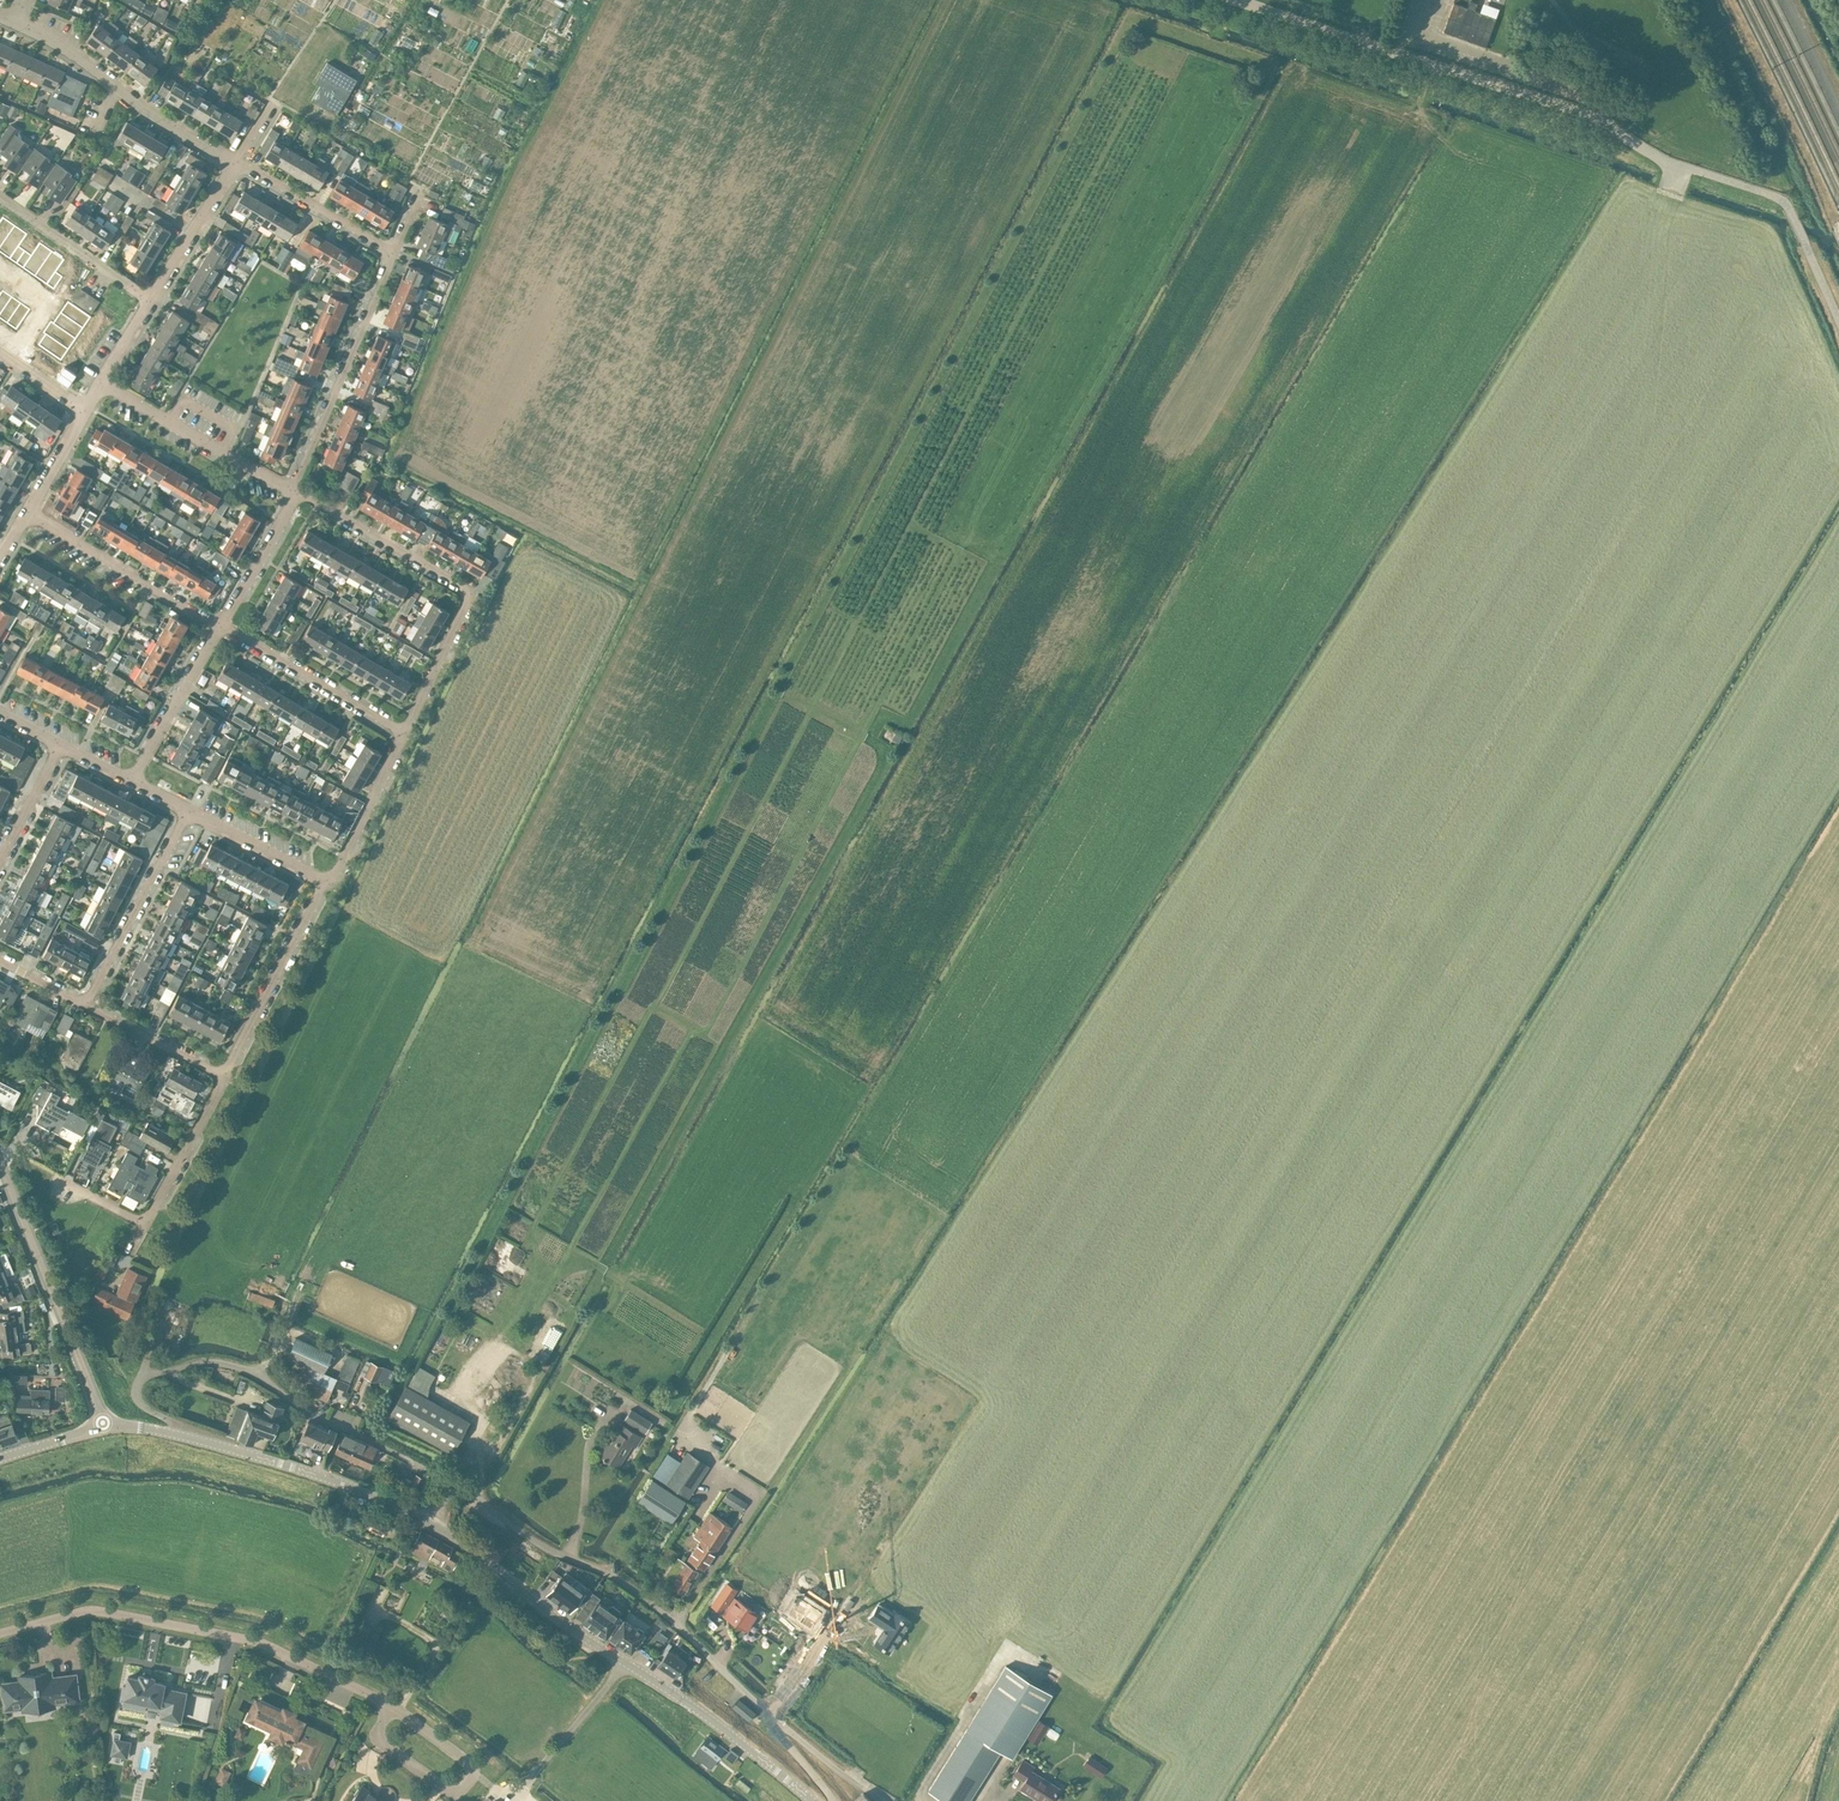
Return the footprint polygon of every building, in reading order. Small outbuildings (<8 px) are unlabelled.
[(49,1),(66,9),(68,9),(70,3),(79,7),(81,1),(78,0),(49,0),(49,1)] [(391,5),(398,9),(404,0),(394,0),(391,5)] [(1468,8),(1454,3),(1444,31),(1486,47),(1496,18),(1475,11),(1478,4),(1471,1),(1468,8)] [(158,7),(153,18),(163,23),(169,12),(168,12),(158,7)] [(559,9),(550,26),(558,30),(567,13),(559,9)] [(167,18),(164,24),(169,27),(173,21),(167,18)] [(96,47),(114,23),(110,20),(103,28),(98,24),(86,39),(96,47)] [(114,23),(96,47),(105,54),(117,38),(122,32),(123,31),(118,27),(118,26),(114,23)] [(376,29),(368,42),(375,46),(383,33),(376,29)] [(117,38),(105,54),(115,61),(116,62),(133,38),(129,35),(128,37),(123,43),(117,38)] [(133,38),(116,62),(125,69),(137,53),(132,49),(138,41),(133,38)] [(7,69),(15,49),(0,42),(0,66),(7,69)] [(365,48),(361,54),(372,61),(375,55),(365,48)] [(15,49),(7,69),(23,76),(31,57),(15,49)] [(135,77),(153,53),(149,50),(143,58),(137,53),(125,69),(135,77)] [(153,53),(135,77),(145,84),(157,69),(151,64),(157,56),(153,53)] [(1616,64),(1620,58),(1614,55),(1611,61),(1616,64)] [(31,57),(23,76),(39,83),(47,64),(31,57)] [(357,80),(327,62),(315,82),(320,85),(311,100),(336,115),(357,80)] [(39,83),(53,90),(55,91),(63,73),(64,71),(47,64),(39,83)] [(1634,80),(1640,68),(1629,64),(1624,76),(1634,80)] [(199,65),(195,71),(201,75),(205,69),(205,68),(199,65)] [(195,71),(191,78),(197,81),(201,75),(195,71)] [(522,71),(516,83),(522,86),(529,74),(522,71)] [(55,91),(53,90),(47,104),(72,115),(86,83),(63,73),(55,91)] [(167,77),(158,92),(166,97),(165,98),(179,106),(189,89),(176,82),(175,81),(167,77)] [(231,85),(225,81),(222,88),(228,91),(231,85)] [(228,91),(222,88),(218,94),(224,98),(228,91)] [(189,89),(179,106),(192,114),(202,97),(189,89)] [(202,97),(192,114),(205,121),(215,105),(202,97)] [(215,105),(205,121),(206,122),(219,129),(229,113),(222,109),(225,104),(218,100),(215,105)] [(5,117),(6,115),(10,106),(0,101),(0,115),(5,117)] [(39,101),(35,111),(42,114),(46,104),(39,101)] [(252,104),(243,118),(249,122),(258,107),(252,104)] [(11,105),(6,115),(15,118),(19,109),(11,105)] [(498,107),(493,116),(500,120),(505,111),(498,107)] [(229,113),(219,129),(232,137),(242,121),(229,113)] [(130,146),(140,130),(127,121),(117,138),(130,146)] [(0,140),(0,147),(2,148),(0,151),(0,152),(8,158),(4,164),(17,173),(21,167),(33,151),(26,146),(28,144),(16,135),(19,131),(11,125),(0,140)] [(501,127),(496,136),(503,139),(508,130),(501,127)] [(272,128),(259,150),(266,155),(265,156),(278,164),(288,147),(276,140),(280,133),(272,128)] [(131,147),(128,152),(141,159),(144,154),(143,154),(154,137),(140,130),(130,146),(131,147)] [(63,138),(58,145),(64,149),(75,134),(68,131),(63,138)] [(312,131),(308,138),(314,141),(318,135),(312,131)] [(143,154),(144,154),(157,162),(167,145),(154,137),(143,154)] [(308,138),(304,145),(310,148),(314,141),(308,138)] [(288,147),(278,164),(280,166),(292,172),(301,155),(290,148),(288,147)] [(33,151),(21,167),(24,169),(30,172),(25,179),(39,188),(43,182),(54,165),(48,161),(50,159),(37,150),(34,148),(33,151)] [(340,179),(330,196),(344,204),(354,187),(353,187),(357,181),(344,173),(350,162),(354,156),(348,152),(344,159),(336,174),(341,177),(340,179)] [(190,162),(182,176),(198,186),(206,173),(201,169),(205,162),(189,153),(185,159),(190,162)] [(301,155),(292,172),(292,173),(305,180),(315,163),(302,156),(301,155)] [(315,163),(305,180),(319,189),(330,170),(336,174),(344,159),(338,155),(332,165),(321,158),(319,157),(315,163)] [(485,156),(481,164),(487,167),(492,159),(485,156)] [(155,170),(161,174),(169,161),(163,157),(155,170)] [(54,165),(43,182),(46,184),(51,187),(47,193),(60,203),(76,181),(69,176),(71,174),(58,165),(56,163),(54,165)] [(121,177),(121,178),(127,181),(135,168),(129,164),(121,177)] [(100,166),(96,173),(109,180),(113,174),(100,166)] [(135,168),(127,181),(137,188),(146,174),(135,168)] [(155,170),(142,190),(149,194),(161,174),(155,170)] [(377,170),(373,177),(379,180),(383,173),(378,170),(377,170)] [(96,173),(92,179),(105,187),(109,180),(96,173)] [(182,176),(173,189),(190,199),(198,186),(182,176)] [(373,177),(369,183),(375,187),(379,180),(373,177)] [(393,180),(390,187),(392,188),(403,195),(407,188),(393,180)] [(354,187),(344,204),(357,211),(367,195),(370,188),(358,181),(354,187)] [(155,198),(152,203),(165,211),(169,205),(182,213),(190,199),(173,189),(165,202),(156,197),(155,198)] [(428,195),(429,195),(436,199),(439,193),(430,190),(428,195)] [(233,193),(224,209),(231,212),(234,208),(248,216),(258,199),(244,191),(240,197),(233,193)] [(466,191),(462,199),(468,202),(472,194),(466,191)] [(111,193),(103,205),(110,209),(118,196),(112,193),(111,193)] [(367,195),(357,211),(370,219),(380,202),(367,195)] [(118,196),(110,209),(116,213),(124,200),(118,196)] [(258,199),(248,216),(260,223),(270,207),(258,199)] [(380,202),(370,219),(384,227),(394,210),(380,202)] [(76,206),(65,223),(78,232),(89,215),(93,209),(86,204),(82,210),(76,206)] [(270,207),(260,223),(275,232),(284,215),(270,207)] [(146,214),(145,215),(154,220),(146,234),(162,244),(170,230),(169,229),(158,223),(162,217),(149,209),(146,213),(146,214)] [(429,216),(422,230),(442,238),(448,241),(454,229),(456,223),(462,226),(467,228),(473,230),(475,224),(470,221),(464,219),(464,218),(450,212),(450,213),(447,220),(449,220),(447,224),(439,220),(429,216)] [(89,215),(78,232),(91,241),(102,225),(101,224),(104,220),(98,216),(96,220),(89,215)] [(128,215),(120,228),(126,231),(134,218),(128,215)] [(284,215),(275,232),(287,239),(297,222),(284,215)] [(15,225),(4,218),(4,217),(3,217),(0,220),(0,247),(15,225)] [(102,225),(91,241),(103,249),(114,233),(117,227),(107,220),(103,226),(102,225)] [(226,222),(223,228),(236,236),(238,231),(240,229),(226,222)] [(0,247),(0,252),(16,263),(25,251),(19,246),(27,234),(26,233),(15,225),(0,247)] [(120,228),(112,240),(118,244),(126,231),(120,228)] [(254,229),(250,235),(256,239),(260,232),(254,229)] [(299,247),(296,252),(309,260),(312,255),(313,255),(323,239),(308,230),(299,247)] [(447,258),(436,253),(442,238),(422,230),(416,244),(422,247),(418,257),(443,268),(447,258)] [(220,233),(212,246),(228,256),(232,250),(236,253),(241,246),(236,243),(228,238),(220,233)] [(146,234),(138,247),(154,257),(162,244),(146,234)] [(250,235),(246,242),(252,245),(256,239),(250,235)] [(230,236),(228,238),(236,243),(241,246),(242,244),(230,236)] [(323,239),(313,255),(326,262),(335,246),(323,239)] [(25,251),(16,263),(35,276),(52,251),(41,243),(40,242),(31,255),(25,251)] [(212,246),(204,260),(220,270),(228,256),(212,246)] [(283,246),(275,259),(281,263),(289,250),(283,246)] [(335,246),(326,262),(340,271),(350,254),(335,246)] [(138,247),(129,260),(146,270),(154,257),(138,247)] [(281,263),(278,269),(284,272),(295,253),(289,250),(281,263)] [(52,251),(35,276),(47,284),(54,289),(62,276),(56,272),(64,259),(63,258),(63,259),(61,257),(62,256),(55,251),(54,252),(52,251)] [(350,254),(340,271),(353,279),(363,262),(350,254)] [(204,260),(196,273),(217,286),(225,273),(220,270),(204,260)] [(243,270),(247,264),(240,260),(237,266),(243,270)] [(250,274),(253,268),(247,264),(243,270),(250,274)] [(402,278),(419,286),(426,272),(408,264),(402,278)] [(318,267),(315,274),(321,277),(325,271),(318,267)] [(431,267),(428,273),(448,282),(451,276),(431,267)] [(196,273),(187,286),(204,296),(204,295),(209,299),(217,286),(196,273)] [(315,274),(311,280),(318,284),(321,277),(315,274)] [(4,276),(1,280),(7,284),(10,280),(4,276)] [(419,286),(402,278),(395,293),(413,300),(419,286)] [(10,280),(7,284),(13,288),(16,284),(10,280)] [(332,282),(329,289),(332,290),(343,295),(349,297),(352,290),(332,282)] [(187,286),(179,299),(196,310),(192,316),(215,330),(219,323),(206,315),(196,309),(204,296),(187,286)] [(227,296),(230,291),(224,287),(220,293),(227,296)] [(22,288),(19,292),(25,296),(28,292),(22,288)] [(77,294),(73,301),(79,305),(87,293),(81,288),(77,294)] [(0,295),(0,314),(12,297),(3,290),(0,295)] [(310,300),(307,306),(314,309),(316,306),(324,309),(341,317),(347,302),(341,300),(343,295),(332,290),(327,303),(318,299),(317,303),(310,300)] [(233,300),(237,295),(230,291),(227,296),(233,300)] [(28,292),(25,296),(31,300),(34,296),(28,292)] [(87,293),(79,305),(84,309),(93,296),(87,293)] [(413,300),(395,293),(389,307),(407,315),(413,300)] [(93,296),(84,309),(91,313),(99,301),(93,296)] [(0,314),(0,318),(7,323),(21,303),(12,297),(0,314)] [(303,297),(300,303),(307,306),(310,300),(303,297)] [(68,301),(60,312),(83,328),(90,318),(91,317),(89,316),(71,303),(68,301)] [(428,310),(430,304),(423,301),(421,307),(428,310)] [(48,302),(46,306),(51,310),(54,306),(48,302)] [(21,303),(7,323),(15,329),(16,329),(16,330),(30,309),(21,303)] [(430,304),(428,310),(435,314),(438,307),(430,304)] [(383,321),(401,329),(407,315),(389,307),(383,321)] [(324,309),(318,323),(335,331),(341,317),(324,309)] [(189,321),(172,311),(164,324),(181,334),(185,328),(192,332),(196,326),(212,335),(215,330),(192,316),(189,321)] [(51,321),(76,339),(76,338),(83,328),(60,312),(53,322),(51,321)] [(31,315),(27,321),(31,323),(35,317),(31,315)] [(27,321),(23,326),(23,327),(27,329),(31,323),(27,321)] [(51,321),(43,332),(68,349),(75,339),(76,339),(51,321)] [(315,322),(308,337),(311,338),(329,346),(335,331),(318,323),(315,322)] [(156,337),(172,347),(182,354),(184,350),(186,347),(176,341),(181,334),(164,324),(156,337)] [(291,325),(288,331),(295,334),(298,328),(291,325)] [(298,328),(295,334),(302,337),(305,331),(298,328)] [(403,330),(401,336),(423,346),(425,339),(408,332),(403,330)] [(38,344),(38,345),(61,360),(62,359),(61,359),(68,349),(43,332),(45,334),(38,344)] [(395,341),(378,334),(372,348),(389,356),(395,341)] [(398,342),(398,343),(402,344),(420,352),(423,346),(401,336),(398,342)] [(148,350),(164,361),(172,347),(156,337),(148,350)] [(311,338),(305,352),(323,360),(329,346),(311,338)] [(392,374),(392,373),(393,371),(395,368),(386,364),(389,356),(372,348),(365,363),(383,370),(392,374)] [(298,349),(295,356),(302,359),(299,366),(299,367),(316,375),(323,360),(305,352),(298,349)] [(140,364),(156,374),(164,361),(148,350),(140,364)] [(187,361),(191,354),(184,350),(182,354),(181,357),(187,361)] [(194,365),(197,358),(191,354),(187,361),(194,365)] [(274,363),(296,373),(299,367),(299,366),(277,356),(274,363)] [(274,363),(271,370),(285,375),(294,379),(294,378),(296,373),(274,363)] [(383,370),(365,363),(359,376),(377,384),(383,370)] [(152,388),(148,386),(156,374),(140,364),(131,378),(135,380),(131,386),(147,395),(152,388)] [(392,374),(390,377),(397,380),(400,374),(393,371),(392,373),(392,374)] [(400,374),(397,380),(404,384),(407,377),(400,374)] [(353,391),(371,399),(377,384),(359,376),(353,391)] [(173,384),(179,388),(183,382),(177,378),(173,384)] [(288,393),(305,401),(312,386),(294,378),(294,379),(288,393)] [(179,388),(173,384),(165,398),(170,402),(179,388)] [(0,390),(0,402),(2,399),(13,407),(14,408),(24,393),(11,385),(8,390),(3,387),(0,390)] [(23,421),(26,416),(36,402),(24,393),(14,408),(13,407),(10,412),(23,421)] [(268,398),(265,404),(272,407),(273,404),(281,408),(299,415),(305,401),(288,393),(284,401),(276,397),(275,401),(272,400),(268,398)] [(260,398),(258,401),(265,404),(268,398),(261,395),(260,398)] [(389,406),(373,400),(370,406),(386,412),(389,406)] [(38,425),(48,410),(36,402),(26,416),(38,425)] [(365,411),(348,404),(341,418),(359,425),(365,411)] [(367,412),(383,419),(384,418),(389,420),(392,414),(386,412),(370,406),(367,412)] [(276,421),(275,422),(293,429),(299,415),(281,408),(276,421)] [(48,410),(38,425),(51,433),(56,426),(61,419),(48,410)] [(359,425),(341,418),(335,432),(353,440),(359,425)] [(61,419),(56,426),(60,429),(65,422),(61,419)] [(250,419),(247,426),(254,429),(257,422),(250,419)] [(269,419),(263,434),(269,436),(287,444),(287,443),(293,429),(275,422),(269,419)] [(241,440),(248,443),(254,429),(247,426),(246,430),(241,440)] [(95,445),(97,443),(110,451),(118,436),(104,428),(102,432),(96,428),(89,441),(95,445)] [(353,440),(335,432),(329,446),(347,454),(353,440)] [(24,436),(19,443),(24,446),(28,439),(24,436)] [(122,458),(131,444),(118,436),(110,451),(122,458)] [(263,450),(260,457),(274,463),(277,456),(280,458),(287,444),(269,436),(263,450)] [(28,439),(24,446),(28,449),(33,442),(28,439)] [(367,450),(370,443),(363,440),(360,447),(367,450)] [(370,443),(367,450),(374,453),(377,446),(370,443)] [(135,465),(143,451),(131,444),(122,458),(135,465)] [(26,453),(15,446),(5,463),(25,474),(32,462),(24,457),(26,453)] [(347,454),(329,446),(323,461),(340,468),(347,454)] [(148,473),(156,459),(143,451),(135,465),(148,473)] [(161,481),(169,466),(156,459),(148,473),(161,481)] [(85,460),(81,467),(94,475),(99,468),(86,460),(85,460)] [(3,479),(2,480),(17,488),(17,487),(25,474),(5,463),(5,464),(9,467),(3,479)] [(173,488),(182,474),(169,466),(161,481),(173,488)] [(90,477),(76,468),(68,481),(83,489),(90,477)] [(99,468),(94,475),(99,478),(104,471),(99,468)] [(111,476),(107,483),(116,487),(120,490),(125,483),(120,480),(122,477),(123,476),(114,471),(111,476)] [(338,486),(350,493),(359,478),(347,471),(338,486)] [(182,474),(173,488),(185,495),(194,481),(182,474)] [(370,477),(358,498),(364,501),(361,508),(375,516),(384,499),(371,491),(377,481),(370,477)] [(9,501),(10,500),(17,488),(2,480),(0,478),(0,496),(9,501)] [(83,489),(68,481),(61,493),(75,502),(83,489)] [(185,495),(182,501),(194,508),(195,508),(198,503),(206,488),(194,481),(185,495)] [(125,483),(120,490),(125,493),(129,486),(125,483)] [(406,485),(402,491),(408,495),(412,488),(406,485)] [(206,488),(198,503),(211,510),(219,496),(207,489),(206,488)] [(108,495),(101,490),(97,497),(104,502),(108,495)] [(133,496),(133,497),(139,501),(143,495),(136,491),(133,496)] [(402,491),(399,498),(402,500),(405,501),(408,495),(402,491)] [(61,493),(53,506),(55,507),(61,511),(68,515),(75,519),(82,506),(75,502),(61,493)] [(123,495),(119,503),(123,505),(128,498),(123,495)] [(145,495),(141,502),(146,505),(150,498),(145,495)] [(2,513),(9,501),(0,496),(0,512),(2,513)] [(93,505),(100,509),(104,502),(97,497),(93,505)] [(128,498),(123,505),(128,508),(130,505),(132,501),(128,498)] [(150,498),(146,505),(150,508),(151,507),(154,501),(150,498)] [(222,498),(214,511),(215,512),(219,514),(222,515),(229,502),(223,498),(222,498)] [(384,499),(375,516),(388,523),(400,502),(393,498),(390,503),(384,499)] [(400,502),(388,523),(401,531),(411,514),(405,511),(409,504),(405,501),(402,500),(400,502)] [(55,507),(51,514),(57,518),(61,511),(55,507)] [(89,510),(81,523),(89,528),(97,514),(96,514),(89,510)] [(100,515),(92,529),(104,537),(113,522),(116,517),(103,510),(100,515)] [(170,510),(166,517),(171,520),(175,513),(170,510)] [(148,511),(144,518),(149,520),(153,513),(148,511)] [(237,524),(251,532),(259,520),(244,511),(237,524)] [(411,514),(401,531),(415,539),(421,542),(423,539),(436,516),(430,513),(427,511),(424,512),(421,514),(419,515),(418,518),(411,514)] [(153,513),(149,520),(154,523),(158,516),(153,513)] [(171,520),(175,523),(180,515),(175,513),(171,520)] [(423,539),(421,542),(426,545),(440,553),(450,537),(443,533),(446,528),(446,524),(444,521),(441,518),(436,515),(436,516),(423,539)] [(182,517),(177,524),(183,528),(183,527),(187,520),(182,517)] [(210,519),(207,524),(214,528),(217,523),(210,519)] [(187,520),(183,527),(197,535),(201,528),(187,520)] [(473,520),(470,526),(476,530),(476,529),(480,523),(478,522),(474,520),(473,520)] [(117,544),(126,530),(113,522),(104,537),(117,544)] [(126,530),(117,544),(130,552),(142,531),(129,524),(126,530)] [(207,524),(201,534),(208,538),(214,528),(207,524)] [(251,532),(237,524),(229,537),(244,545),(251,532)] [(174,525),(170,532),(174,535),(178,528),(174,525)] [(470,526),(466,533),(472,536),(476,530),(470,526)] [(178,528),(174,535),(179,538),(183,531),(178,528)] [(499,528),(495,534),(502,538),(506,532),(499,528)] [(311,553),(320,538),(308,530),(298,546),(311,553)] [(450,537),(440,553),(453,561),(463,544),(463,545),(467,538),(454,530),(450,537)] [(142,531),(130,552),(142,559),(155,538),(142,531)] [(222,550),(236,558),(244,545),(229,537),(222,550)] [(155,538),(142,559),(155,567),(164,552),(164,553),(168,546),(156,538),(155,539),(155,538)] [(324,561),(333,545),(320,538),(311,553),(324,561)] [(199,540),(195,547),(200,550),(204,543),(199,540)] [(204,543),(200,550),(204,553),(208,546),(204,543)] [(476,552),(467,569),(481,576),(483,573),(493,579),(503,561),(499,559),(506,547),(499,543),(492,555),(487,552),(484,553),(483,556),(476,552)] [(463,544),(453,561),(467,569),(476,552),(469,548),(463,545),(463,544)] [(336,568),(345,552),(333,545),(324,561),(336,568)] [(215,554),(212,558),(222,563),(226,566),(230,559),(216,551),(215,554)] [(164,552),(155,567),(168,574),(176,560),(164,552)] [(349,575),(358,559),(345,552),(336,568),(349,575)] [(29,578),(37,564),(25,557),(17,571),(29,578)] [(361,582),(370,566),(358,559),(349,575),(361,582)] [(180,582),(189,567),(176,560),(168,574),(180,582)] [(189,567),(180,582),(193,589),(195,586),(202,575),(205,570),(193,563),(190,568),(189,567)] [(42,585),(50,572),(37,564),(29,578),(42,585)] [(373,589),(383,573),(370,566),(361,582),(373,589)] [(292,567),(289,572),(298,577),(300,572),(292,567)] [(42,585),(39,590),(52,597),(62,579),(50,572),(42,585)] [(300,573),(297,578),(306,583),(309,578),(300,573)] [(386,596),(395,581),(383,573),(373,589),(386,596)] [(228,574),(225,580),(231,583),(234,578),(228,574)] [(301,583),(285,574),(277,587),(294,596),(301,583)] [(195,586),(193,589),(206,597),(215,583),(202,575),(195,586)] [(75,586),(62,579),(52,597),(64,604),(67,600),(75,586)] [(395,581),(386,596),(399,604),(408,588),(395,581)] [(316,582),(314,587),(322,592),(325,587),(316,582)] [(75,586),(67,600),(79,607),(87,594),(75,586)] [(294,596),(277,587),(270,599),(286,609),(294,596)] [(325,587),(322,592),(331,597),(334,592),(325,587)] [(15,603),(20,594),(15,591),(10,600),(15,603)] [(28,600),(25,598),(25,597),(20,594),(15,603),(23,608),(28,600)] [(88,620),(99,601),(87,594),(79,607),(76,613),(88,620)] [(411,595),(406,604),(411,607),(416,598),(411,595)] [(341,596),(338,601),(347,606),(350,601),(341,596)] [(316,597),(311,606),(315,609),(320,600),(316,597)] [(286,609),(270,599),(263,612),(279,621),(286,609)] [(146,600),(138,614),(154,623),(157,618),(148,613),(153,604),(146,600)] [(330,600),(328,605),(336,610),(339,605),(330,600)] [(99,601),(88,620),(101,627),(104,622),(103,622),(112,608),(99,601)] [(350,601),(347,606),(356,611),(359,606),(350,601)] [(432,602),(425,615),(441,624),(448,611),(432,602)] [(406,604),(401,613),(406,615),(411,607),(406,604)] [(8,612),(0,607),(0,624),(4,626),(12,614),(23,620),(26,614),(11,605),(8,612)] [(339,605),(336,610),(345,615),(348,610),(339,605)] [(40,606),(35,614),(39,617),(40,618),(45,609),(44,608),(40,606)] [(311,606),(305,615),(310,617),(315,609),(311,606)] [(103,622),(104,622),(116,630),(125,616),(112,608),(103,622)] [(45,609),(40,618),(45,621),(50,612),(45,609)] [(366,611),(363,616),(372,621),(375,616),(366,611)] [(279,621),(263,612),(256,625),(272,634),(279,621)] [(355,614),(352,619),(361,624),(364,619),(355,614)] [(159,626),(164,628),(180,638),(188,624),(171,615),(167,623),(162,620),(159,626)] [(425,615),(418,627),(434,637),(441,624),(425,615)] [(375,616),(372,621),(381,626),(383,621),(384,621),(375,616)] [(364,619),(361,624),(370,629),(372,624),(364,619)] [(64,620),(59,629),(64,632),(69,623),(64,620)] [(397,620),(392,629),(396,632),(401,623),(397,620)] [(37,638),(44,625),(38,621),(30,634),(37,638)] [(296,631),(301,633),(306,625),(301,622),(296,631)] [(69,623),(64,632),(69,635),(74,626),(69,623)] [(310,623),(301,639),(314,647),(323,631),(310,623)] [(434,637),(418,627),(411,640),(426,649),(434,637)] [(144,628),(141,632),(150,637),(153,633),(144,628)] [(180,638),(164,628),(156,641),(173,650),(180,638)] [(380,629),(377,634),(386,638),(388,634),(380,629)] [(301,633),(296,631),(294,630),(287,641),(294,645),(301,633)] [(326,654),(336,638),(323,631),(314,647),(326,654)] [(388,634),(386,638),(394,644),(397,639),(388,634)] [(89,647),(94,638),(89,635),(84,644),(89,647)] [(64,648),(67,642),(59,638),(56,643),(64,648)] [(94,638),(89,647),(97,652),(102,643),(94,638)] [(339,661),(348,646),(336,638),(326,654),(339,661)] [(9,646),(17,650),(20,646),(12,641),(9,646)] [(143,650),(145,646),(136,641),(134,645),(143,650)] [(149,654),(165,663),(173,650),(156,641),(149,654)] [(67,642),(64,648),(69,651),(72,645),(67,642)] [(402,648),(400,653),(408,658),(410,653),(413,648),(405,643),(402,648)] [(17,650),(9,646),(6,650),(14,655),(17,650)] [(351,669),(360,653),(348,646),(339,661),(351,669)] [(422,653),(413,648),(410,653),(420,658),(422,653)] [(85,653),(81,658),(88,662),(92,657),(85,653)] [(364,676),(373,660),(360,653),(351,669),(364,676)] [(135,663),(138,659),(129,654),(126,658),(135,663)] [(142,667),(158,676),(165,663),(149,654),(142,667)] [(31,679),(39,663),(25,656),(17,671),(31,679)] [(92,657),(88,662),(89,663),(94,666),(97,661),(98,660),(92,657)] [(110,659),(105,668),(112,671),(117,663),(110,659)] [(376,683),(385,667),(373,660),(364,676),(376,683)] [(230,684),(239,669),(227,661),(217,677),(230,684)] [(44,685),(52,670),(39,663),(31,679),(44,685)] [(134,680),(150,689),(158,676),(142,667),(134,680)] [(388,690),(398,675),(385,667),(376,683),(388,690)] [(242,692),(252,676),(239,669),(230,684),(242,692)] [(52,670),(44,685),(57,692),(65,677),(52,670)] [(113,673),(105,686),(112,690),(119,677),(113,673)] [(398,675),(388,690),(401,698),(410,682),(398,675)] [(255,699),(264,683),(252,676),(242,692),(255,699)] [(70,699),(78,683),(65,677),(57,692),(70,699)] [(119,677),(112,690),(113,691),(118,694),(126,680),(121,678),(119,677)] [(78,683),(70,699),(83,705),(91,690),(78,683)] [(267,706),(277,691),(264,683),(255,699),(267,706)] [(145,701),(149,694),(136,686),(132,694),(145,701)] [(91,690),(83,705),(96,712),(104,696),(91,690)] [(280,714),(289,698),(277,691),(267,706),(280,714)] [(292,721),(301,705),(289,698),(280,714),(292,721)] [(215,709),(218,705),(209,700),(207,704),(215,709)] [(115,727),(124,711),(109,703),(101,720),(115,727)] [(124,711),(115,727),(129,734),(132,728),(137,731),(144,717),(143,716),(138,714),(140,711),(127,704),(124,711)] [(218,705),(215,709),(224,715),(227,710),(218,705)] [(304,728),(314,713),(301,705),(292,721),(304,728)] [(192,722),(210,732),(218,719),(200,708),(192,722)] [(317,736),(326,720),(314,713),(304,728),(317,736)] [(240,724),(243,720),(234,715),(231,719),(240,724)] [(243,720),(240,724),(249,729),(251,725),(243,720)] [(326,720),(317,736),(329,743),(339,728),(326,720)] [(210,732),(192,722),(185,734),(203,744),(210,732)] [(265,739),(267,734),(259,729),(256,734),(265,739)] [(896,733),(892,739),(898,743),(902,736),(896,733)] [(11,739),(0,734),(0,756),(1,757),(11,739)] [(203,744),(185,734),(178,747),(196,757),(203,744)] [(222,739),(231,743),(234,739),(225,734),(222,739)] [(267,734),(265,739),(273,744),(276,739),(267,734)] [(251,735),(246,744),(250,746),(255,738),(251,735)] [(336,743),(341,746),(346,737),(341,735),(336,743)] [(255,738),(250,746),(251,747),(255,749),(260,740),(256,738),(255,738)] [(18,758),(22,751),(25,746),(11,739),(1,757),(15,764),(18,758)] [(231,743),(222,739),(220,743),(229,748),(231,743)] [(341,746),(336,743),(331,752),(336,755),(341,746)] [(357,756),(373,765),(381,753),(365,743),(357,756)] [(289,753),(292,749),(284,744),(281,748),(289,753)] [(196,757),(178,747),(171,759),(189,769),(196,757)] [(292,749),(289,753),(298,759),(301,754),(292,749)] [(275,762),(280,753),(275,750),(271,759),(275,762)] [(22,751),(18,758),(31,765),(35,758),(22,751)] [(216,751),(213,757),(222,762),(225,756),(216,751)] [(280,753),(275,762),(280,764),(284,755),(280,753)] [(229,755),(218,778),(231,785),(241,766),(243,762),(229,755)] [(350,768),(366,778),(373,765),(357,756),(350,768)] [(15,764),(28,771),(31,765),(18,758),(15,764)] [(209,764),(218,769),(220,764),(212,759),(209,764)] [(309,759),(306,763),(315,768),(317,764),(309,759)] [(331,762),(327,760),(321,768),(326,771),(331,762)] [(28,771),(15,764),(12,771),(25,777),(28,771)] [(218,769),(209,764),(202,777),(210,782),(218,769)] [(300,776),(305,768),(300,765),(295,774),(300,776)] [(244,791),(254,773),(241,766),(231,785),(244,791)] [(305,768),(300,776),(305,779),(309,770),(305,768)] [(366,778),(350,768),(342,781),(358,790),(366,778)] [(67,769),(53,796),(64,801),(69,792),(73,794),(81,798),(90,780),(77,774),(67,769)] [(25,777),(12,771),(8,777),(21,784),(25,777)] [(257,798),(266,779),(254,773),(244,791),(257,798)] [(0,779),(0,780),(5,783),(5,784),(18,790),(21,784),(8,777),(2,774),(0,779)] [(266,779),(257,798),(269,805),(279,786),(281,782),(268,775),(266,779)] [(90,780),(81,798),(93,805),(103,787),(90,780)] [(325,791),(330,782),(325,780),(320,789),(325,791)] [(330,782),(325,791),(329,793),(334,784),(330,782)] [(0,785),(0,801),(3,802),(9,790),(0,785)] [(282,811),(292,793),(279,786),(269,805),(282,811)] [(103,787),(93,805),(106,812),(116,794),(103,787)] [(292,793),(282,811),(295,818),(305,799),(307,794),(295,787),(294,788),(292,793)] [(350,806),(355,797),(342,790),(337,799),(350,806)] [(116,794),(106,812),(119,818),(128,800),(116,794)] [(308,824),(317,806),(305,799),(295,818),(308,824)] [(128,800),(119,818),(132,825),(141,807),(128,800)] [(62,803),(58,811),(71,818),(75,810),(62,803)] [(317,806),(308,824),(320,831),(330,813),(317,806)] [(133,825),(129,831),(143,838),(146,832),(149,826),(153,819),(155,814),(141,807),(132,825),(133,825)] [(52,822),(49,827),(67,836),(75,841),(81,827),(55,813),(50,822),(52,822)] [(348,832),(357,814),(346,813),(345,813),(342,819),(330,813),(320,831),(333,838),(339,827),(348,832)] [(81,814),(78,821),(83,824),(84,825),(88,818),(87,817),(81,814)] [(88,818),(84,825),(91,828),(94,821),(88,818)] [(153,819),(149,826),(161,832),(162,832),(165,826),(165,825),(153,819)] [(149,826),(146,832),(158,838),(159,839),(162,832),(161,832),(149,826)] [(49,827),(43,840),(60,849),(67,836),(49,827)] [(107,828),(104,835),(109,837),(113,831),(107,828)] [(113,831),(109,837),(117,841),(120,835),(113,831)] [(146,832),(143,838),(155,845),(159,839),(158,838),(146,832)] [(106,848),(109,841),(103,838),(99,845),(106,848)] [(143,838),(139,845),(152,851),(155,845),(143,838)] [(43,840),(36,852),(54,861),(60,849),(43,840)] [(90,840),(86,847),(93,850),(96,843),(90,840)] [(133,841),(129,848),(148,857),(149,858),(152,851),(139,845),(133,841)] [(200,847),(192,862),(200,866),(201,862),(214,869),(215,869),(224,850),(211,843),(207,851),(200,847)] [(86,847),(83,852),(90,856),(93,850),(86,847)] [(124,850),(117,862),(135,872),(142,858),(124,849),(124,850)] [(224,850),(215,869),(227,875),(237,857),(224,850)] [(36,852),(29,866),(47,875),(54,861),(36,852)] [(240,882),(249,863),(237,857),(227,875),(240,882)] [(92,858),(89,864),(96,868),(99,861),(92,858)] [(117,862),(111,875),(128,885),(135,872),(117,862)] [(252,889),(262,870),(249,863),(240,882),(252,889)] [(89,864),(86,870),(93,874),(96,868),(89,864)] [(29,866),(23,878),(41,887),(47,875),(29,866)] [(83,869),(76,866),(73,872),(79,876),(83,869)] [(265,895),(275,877),(262,870),(252,889),(265,895)] [(70,879),(76,882),(79,876),(73,872),(70,879)] [(111,875),(104,888),(122,897),(128,885),(111,875)] [(204,877),(199,886),(204,889),(209,879),(204,877)] [(275,877),(265,895),(279,902),(280,900),(286,904),(291,894),(285,891),(289,884),(275,877)] [(16,891),(16,892),(33,901),(41,904),(47,892),(40,888),(41,887),(23,878),(16,891)] [(209,879),(204,889),(209,891),(214,882),(209,879)] [(200,890),(181,881),(174,894),(193,903),(200,890)] [(79,883),(76,890),(83,893),(86,887),(79,883)] [(104,888),(97,901),(115,910),(122,897),(104,888)] [(73,896),(79,900),(83,893),(76,890),(73,896)] [(230,891),(225,899),(229,902),(230,902),(235,893),(230,890),(230,891)] [(16,892),(10,904),(27,913),(33,901),(16,892)] [(63,892),(60,898),(66,902),(70,895),(63,892)] [(235,893),(230,902),(235,904),(239,895),(235,893)] [(167,906),(186,916),(193,903),(174,894),(167,906)] [(60,898),(56,905),(63,908),(66,902),(60,898)] [(97,901),(91,914),(109,923),(115,910),(97,901)] [(10,904),(3,917),(20,926),(27,913),(10,904)] [(255,904),(251,913),(255,915),(260,906),(255,904)] [(186,916),(167,906),(161,919),(179,929),(186,916)] [(209,906),(207,910),(215,915),(218,910),(209,906)] [(260,906),(255,915),(260,918),(265,909),(260,906)] [(66,909),(62,916),(69,919),(73,913),(66,909)] [(206,911),(204,915),(213,919),(215,915),(207,910),(206,911)] [(53,911),(46,924),(53,927),(60,914),(53,911)] [(221,912),(219,917),(228,921),(231,917),(230,916),(221,912)] [(91,914),(84,927),(102,936),(109,923),(91,914)] [(266,925),(248,916),(241,929),(259,938),(266,925)] [(0,922),(0,933),(3,934),(13,939),(13,940),(20,927),(20,926),(3,917),(0,922)] [(219,917),(216,921),(225,926),(228,922),(228,921),(219,917)] [(179,929),(161,919),(154,932),(173,942),(179,929)] [(68,923),(65,929),(71,932),(75,926),(74,926),(68,923)] [(46,924),(43,931),(49,934),(53,927),(46,924)] [(196,931),(194,936),(202,940),(205,935),(208,928),(200,924),(196,931)] [(75,926),(71,932),(78,935),(81,930),(81,929),(75,926)] [(259,938),(241,929),(234,942),(252,952),(259,938)] [(87,932),(83,940),(96,947),(100,940),(100,939),(87,932)] [(173,942),(154,932),(147,945),(166,954),(173,942)] [(38,936),(32,950),(39,954),(46,940),(38,936)] [(193,937),(191,941),(200,945),(202,941),(202,940),(194,936),(193,937)] [(208,937),(205,942),(215,947),(218,942),(208,937)] [(50,938),(41,955),(55,962),(64,945),(50,938)] [(205,942),(203,947),(213,952),(215,948),(215,947),(205,942)] [(252,952),(234,942),(227,955),(246,964),(252,952)] [(68,969),(77,951),(64,945),(55,962),(68,969)] [(166,954),(147,945),(141,957),(160,967),(166,954)] [(79,947),(77,951),(68,969),(81,976),(90,958),(92,954),(79,947)] [(246,964),(227,955),(221,967),(239,977),(246,964)] [(160,967),(141,957),(134,970),(153,980),(160,967)] [(183,957),(180,962),(189,966),(192,961),(183,957)] [(180,962),(178,966),(187,971),(189,966),(180,962)] [(194,963),(192,968),(192,969),(201,973),(204,968),(194,963)] [(214,980),(233,990),(239,977),(221,967),(214,980)] [(153,980),(134,970),(128,983),(146,993),(153,980)] [(199,976),(195,985),(199,987),(203,978),(199,976)] [(203,978),(199,987),(204,989),(208,981),(203,978)] [(2,1000),(3,1001),(4,1000),(11,1004),(16,994),(7,990),(10,985),(0,980),(0,1004),(2,1000)] [(178,987),(169,982),(167,987),(176,992),(178,987)] [(131,1009),(134,1003),(139,1006),(146,993),(128,983),(121,996),(126,999),(123,1005),(131,1009)] [(166,987),(159,999),(161,1000),(169,1005),(176,992),(167,987),(166,987)] [(224,1001),(229,992),(224,989),(219,998),(224,1001)] [(229,992),(224,1001),(229,1003),(233,994),(229,992)] [(15,1016),(12,1021),(25,1028),(29,1021),(46,1030),(56,1010),(26,994),(15,1016)] [(178,995),(168,1013),(181,1020),(191,1001),(178,995)] [(153,1013),(162,1018),(169,1005),(161,1000),(153,1013)] [(191,1001),(181,1020),(194,1027),(204,1008),(191,1001)] [(207,1033),(217,1015),(204,1008),(194,1027),(207,1033)] [(64,1013),(56,1029),(65,1034),(74,1017),(64,1013)] [(227,1033),(224,1032),(230,1022),(217,1015),(207,1033),(220,1040),(220,1039),(223,1041),(227,1033)] [(74,1033),(60,1061),(76,1069),(91,1041),(74,1033)] [(124,1056),(113,1077),(120,1081),(121,1079),(125,1081),(124,1083),(120,1091),(134,1099),(137,1093),(139,1090),(148,1072),(150,1070),(136,1062),(138,1057),(133,1054),(130,1060),(124,1056)] [(174,1067),(165,1083),(181,1091),(182,1090),(194,1096),(201,1082),(174,1067)] [(194,1067),(191,1073),(198,1076),(201,1070),(194,1067)] [(139,1090),(137,1093),(144,1096),(155,1075),(148,1072),(139,1090)] [(10,1108),(18,1094),(4,1087),(5,1085),(0,1082),(0,1103),(10,1108)] [(154,1096),(147,1109),(154,1112),(157,1106),(164,1110),(164,1109),(167,1103),(187,1114),(195,1101),(180,1093),(181,1091),(165,1083),(162,1089),(157,1097),(154,1096)] [(39,1086),(31,1100),(32,1101),(37,1104),(38,1104),(44,1107),(37,1121),(36,1122),(58,1133),(62,1125),(82,1135),(89,1121),(69,1110),(68,1112),(57,1106),(54,1104),(58,1096),(53,1093),(56,1088),(49,1084),(48,1084),(46,1088),(46,1089),(40,1086),(39,1086)] [(147,1109),(154,1096),(148,1092),(141,1105),(147,1109)] [(157,1106),(154,1112),(161,1116),(164,1110),(157,1106)] [(100,1108),(91,1123),(92,1124),(98,1127),(98,1126),(102,1118),(106,1111),(100,1108)] [(117,1116),(114,1122),(124,1127),(127,1121),(117,1116)] [(117,1126),(102,1118),(98,1126),(98,1127),(81,1158),(91,1163),(91,1164),(96,1167),(98,1163),(106,1148),(108,1150),(108,1151),(111,1145),(111,1144),(110,1145),(108,1144),(117,1126)] [(133,1133),(130,1140),(143,1147),(143,1146),(146,1141),(167,1152),(175,1136),(166,1131),(161,1128),(148,1121),(140,1137),(133,1133)] [(121,1130),(115,1140),(120,1143),(126,1132),(121,1130)] [(126,1132),(120,1143),(126,1146),(130,1140),(133,1133),(127,1130),(126,1132)] [(130,1140),(126,1146),(139,1154),(143,1147),(130,1140)] [(122,1160),(107,1187),(121,1195),(125,1187),(126,1185),(124,1184),(127,1180),(130,1181),(133,1176),(139,1165),(134,1163),(138,1156),(127,1151),(122,1160)] [(128,1189),(125,1194),(143,1203),(158,1176),(155,1174),(158,1168),(148,1162),(145,1168),(139,1165),(133,1176),(130,1181),(133,1183),(131,1188),(129,1187),(128,1189)] [(54,1223),(49,1225),(53,1234),(59,1232),(56,1222),(54,1223)] [(17,1241),(9,1245),(12,1251),(19,1248),(17,1241)] [(7,1275),(13,1272),(5,1253),(0,1255),(0,1278),(7,1275)] [(118,1293),(117,1296),(109,1293),(110,1291),(98,1287),(92,1300),(103,1304),(102,1307),(126,1318),(133,1304),(132,1303),(134,1299),(135,1300),(145,1276),(128,1268),(118,1292),(118,1293)] [(99,1268),(96,1275),(99,1276),(103,1278),(106,1271),(99,1268)] [(0,1278),(0,1299),(1,1301),(21,1293),(22,1293),(17,1282),(11,1284),(7,1275),(0,1278)] [(86,1278),(79,1291),(85,1294),(92,1281),(86,1278)] [(25,1290),(27,1297),(37,1293),(34,1287),(25,1290)] [(247,1298),(272,1307),(275,1301),(249,1291),(247,1298)] [(3,1308),(23,1301),(24,1300),(21,1293),(1,1301),(3,1308)] [(44,1302),(39,1303),(42,1312),(43,1312),(47,1310),(44,1302)] [(0,1319),(0,1335),(18,1332),(25,1331),(23,1316),(22,1309),(10,1311),(1,1312),(2,1319),(0,1319)] [(0,1335),(0,1349),(5,1349),(6,1355),(31,1352),(30,1342),(20,1344),(18,1332),(0,1335)] [(296,1338),(288,1356),(303,1364),(323,1372),(331,1354),(296,1338)] [(371,1362),(365,1376),(381,1383),(384,1377),(391,1380),(394,1372),(371,1362)] [(303,1364),(293,1385),(312,1394),(323,1372),(303,1364)] [(405,1386),(388,1417),(451,1452),(469,1421),(405,1386)] [(18,1394),(17,1412),(48,1413),(48,1400),(50,1400),(50,1389),(31,1389),(31,1395),(18,1394)] [(227,1432),(226,1435),(237,1439),(237,1438),(253,1444),(257,1432),(272,1437),(283,1408),(266,1401),(261,1415),(237,1406),(229,1427),(227,1432)] [(652,1422),(631,1408),(624,1419),(645,1432),(652,1422)] [(17,1440),(13,1427),(12,1424),(8,1412),(0,1415),(0,1446),(17,1440)] [(308,1421),(300,1440),(320,1449),(321,1447),(328,1450),(335,1434),(337,1431),(329,1427),(328,1430),(308,1421)] [(609,1441),(599,1456),(617,1467),(632,1445),(636,1448),(643,1437),(625,1426),(620,1433),(617,1432),(610,1442),(609,1441)] [(344,1433),(335,1453),(348,1458),(356,1439),(344,1433)] [(374,1458),(378,1449),(356,1439),(348,1458),(367,1467),(372,1457),(374,1458)] [(687,1453),(668,1483),(688,1497),(708,1466),(687,1453)] [(408,1489),(416,1493),(423,1478),(415,1474),(408,1489)] [(652,1481),(639,1501),(672,1522),(685,1502),(652,1481)] [(746,1503),(729,1491),(723,1500),(740,1511),(746,1503)] [(688,1559),(704,1569),(732,1526),(710,1512),(694,1537),(700,1541),(688,1559)] [(785,1517),(777,1512),(770,1522),(778,1528),(785,1517)] [(370,1528),(382,1534),(385,1526),(374,1521),(370,1528)] [(413,1544),(412,1547),(429,1557),(431,1551),(444,1559),(442,1563),(451,1569),(454,1565),(459,1556),(449,1551),(452,1547),(451,1547),(421,1530),(420,1532),(417,1537),(413,1544)] [(803,1540),(788,1565),(813,1581),(808,1589),(833,1605),(854,1572),(803,1540)] [(662,1555),(669,1560),(673,1554),(666,1549),(662,1555)] [(677,1557),(663,1580),(683,1593),(697,1570),(677,1557)] [(780,1584),(784,1577),(768,1567),(764,1574),(780,1584)] [(556,1582),(546,1595),(558,1603),(573,1583),(562,1576),(561,1575),(558,1574),(553,1580),(556,1582)] [(573,1583),(558,1603),(569,1612),(579,1598),(584,1602),(592,1591),(586,1587),(583,1591),(573,1583)] [(721,1590),(711,1605),(722,1611),(722,1610),(725,1612),(723,1615),(726,1617),(727,1615),(728,1616),(730,1618),(731,1618),(730,1620),(746,1631),(758,1613),(734,1598),(729,1606),(726,1604),(730,1598),(730,1596),(721,1590)] [(584,1602),(574,1616),(583,1622),(606,1639),(607,1637),(621,1617),(619,1615),(620,1613),(620,1610),(612,1605),(609,1605),(608,1608),(599,1601),(598,1601),(600,1597),(592,1591),(584,1602)] [(810,1628),(821,1611),(798,1595),(787,1613),(810,1628)] [(878,1604),(869,1619),(883,1628),(874,1642),(890,1652),(909,1622),(894,1612),(893,1614),(878,1604)] [(623,1619),(609,1639),(630,1654),(644,1633),(643,1630),(639,1627),(635,1627),(623,1619)] [(668,1642),(658,1657),(661,1660),(668,1649),(672,1644),(668,1642)] [(658,1664),(657,1665),(675,1677),(680,1669),(686,1661),(668,1649),(661,1660),(658,1664)] [(380,1656),(376,1665),(385,1669),(389,1660),(380,1656)] [(946,1800),(968,1800),(999,1750),(1011,1757),(1050,1695),(1005,1667),(928,1789),(946,1800)] [(23,1675),(20,1675),(21,1682),(2,1685),(5,1708),(24,1706),(24,1711),(27,1710),(51,1707),(54,1707),(52,1696),(64,1695),(64,1701),(77,1699),(74,1676),(50,1679),(49,1671),(47,1672),(23,1675)] [(139,1678),(128,1676),(126,1684),(124,1684),(121,1699),(148,1704),(148,1702),(163,1704),(161,1717),(180,1720),(185,1692),(163,1687),(164,1683),(152,1680),(153,1676),(140,1674),(139,1678)] [(755,1713),(738,1699),(731,1707),(748,1721),(755,1713)] [(254,1702),(249,1712),(253,1714),(250,1720),(271,1730),(269,1733),(268,1734),(282,1740),(282,1739),(303,1749),(298,1759),(311,1765),(322,1742),(299,1731),(304,1721),(293,1716),(295,1712),(283,1706),(282,1710),(260,1700),(258,1704),(254,1702)] [(86,1714),(87,1734),(89,1734),(89,1735),(96,1735),(96,1733),(98,1733),(97,1714),(86,1714)] [(1040,1721),(1033,1732),(1034,1733),(1041,1737),(1048,1726),(1040,1721)] [(128,1758),(131,1741),(119,1739),(121,1732),(114,1731),(113,1740),(110,1755),(116,1756),(115,1761),(120,1762),(121,1757),(128,1758)] [(699,1748),(693,1756),(709,1769),(716,1761),(719,1756),(735,1769),(741,1761),(736,1757),(738,1754),(731,1749),(728,1752),(725,1749),(708,1736),(699,1748)] [(1089,1757),(1084,1765),(1095,1772),(1101,1764),(1089,1757)] [(1040,1800),(1050,1800),(1058,1788),(1031,1770),(1034,1767),(1023,1760),(1013,1774),(1023,1780),(1019,1788),(1040,1800)] [(221,1766),(214,1781),(225,1786),(232,1772),(221,1766)] [(739,1779),(735,1783),(746,1792),(750,1788),(739,1779)] [(361,1786),(359,1789),(358,1788),(353,1794),(355,1795),(351,1800),(382,1800),(361,1786)]
